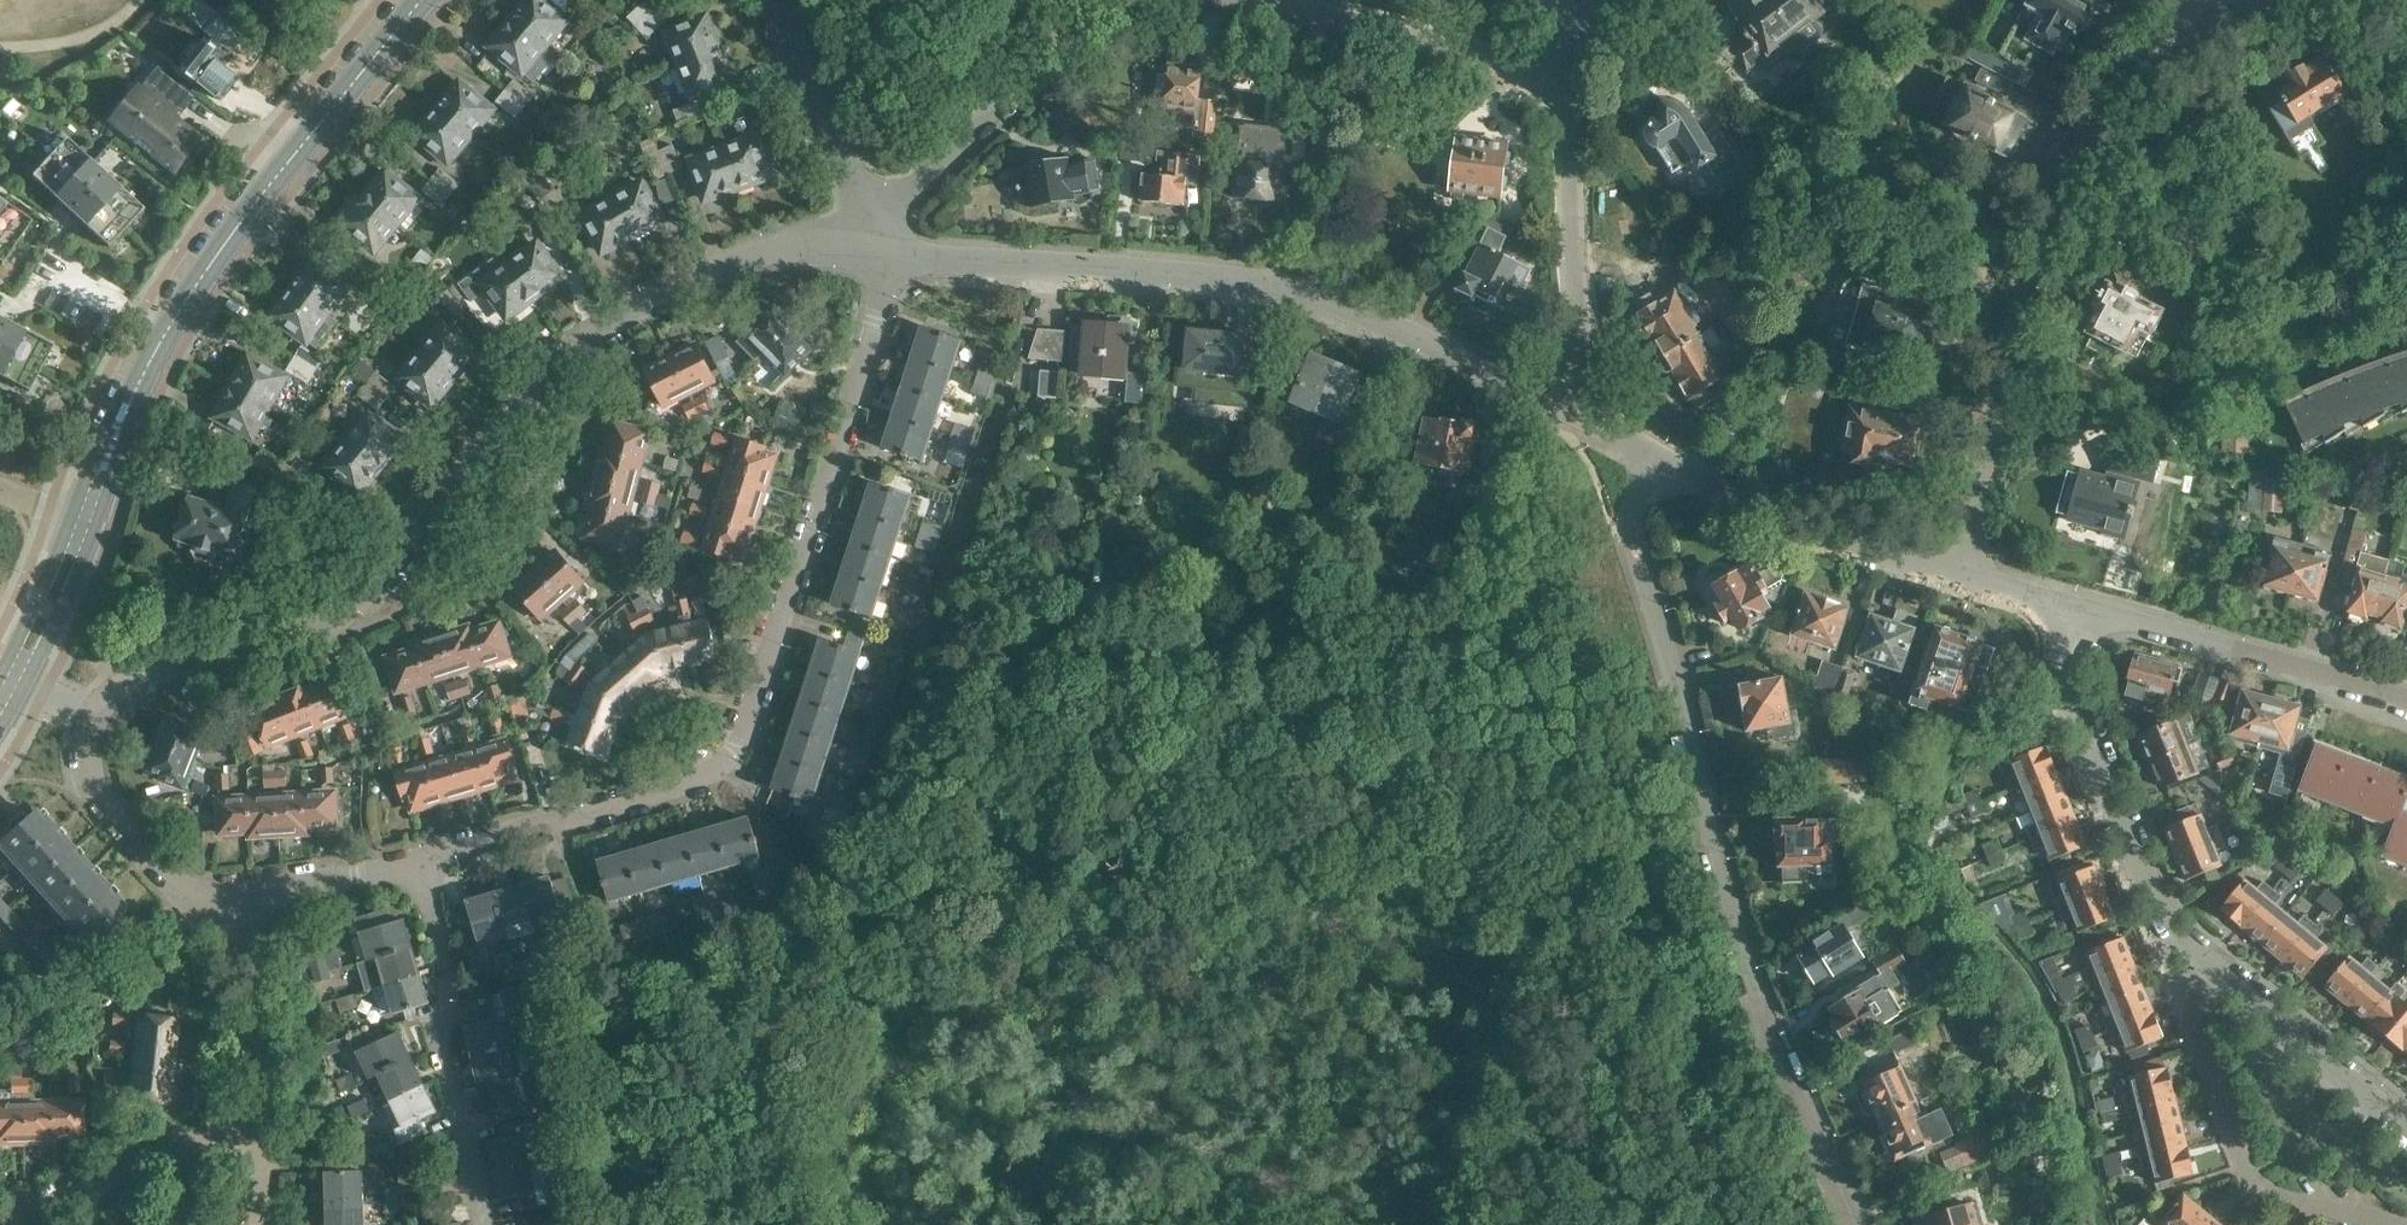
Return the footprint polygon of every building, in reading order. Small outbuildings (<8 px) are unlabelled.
[(543,47),(564,21),(539,0),(528,0),(511,21),(543,47)] [(638,27),(657,10),(647,0),(646,0),(628,17),(638,27)] [(1771,0),(1743,0),(1746,4),(1737,11),(1745,21),(1740,26),(1747,35),(1731,47),(1749,71),(1757,64),(1763,72),(1770,73),(1786,60),(1787,54),(1781,46),(1797,34),(1771,0)] [(1807,47),(1819,37),(1818,31),(1812,23),(1842,0),(1771,0),(1797,34),(1807,47)] [(2079,0),(2031,0),(2023,14),(2021,13),(1998,55),(2025,69),(2038,44),(2054,53),(2065,32),(2076,38),(2092,7),(2079,0)] [(657,10),(638,27),(648,38),(667,21),(657,10)] [(219,12),(207,29),(235,48),(246,32),(219,12)] [(679,64),(717,50),(705,18),(667,33),(673,48),(663,52),(668,64),(678,60),(679,64)] [(543,47),(511,21),(489,47),(521,73),(543,47)] [(209,33),(182,65),(220,95),(240,71),(216,52),(223,44),(209,33)] [(717,50),(679,64),(692,96),(729,81),(717,50)] [(1985,67),(2022,86),(2030,71),(2025,69),(1998,55),(1992,53),(1985,67)] [(2342,87),(2322,55),(2286,77),(2290,83),(2264,100),(2290,142),(2315,127),(2309,117),(2344,95),(2342,87)] [(1153,67),(1148,122),(1194,127),(1195,114),(1196,114),(1201,66),(1168,63),(1167,68),(1153,67)] [(1975,80),(2002,94),(2008,82),(1981,69),(1975,80)] [(119,129),(118,130),(173,174),(174,173),(188,154),(190,156),(201,141),(177,122),(179,120),(170,113),(176,105),(179,108),(191,94),(192,93),(167,73),(167,74),(149,96),(147,94),(119,129)] [(505,91),(525,107),(535,94),(515,78),(505,91)] [(1957,101),(1944,126),(2007,157),(2027,117),(1948,78),(1941,92),(1957,101)] [(1276,111),(1291,113),(1294,84),(1280,82),(1276,111)] [(438,108),(469,135),(490,109),(459,83),(438,108)] [(1401,100),(1416,105),(1419,94),(1404,90),(1401,100)] [(525,107),(505,91),(497,101),(505,108),(517,117),(525,107)] [(1713,120),(1700,128),(1690,112),(1683,105),(1672,99),(1659,97),(1661,119),(1655,121),(1651,122),(1647,126),(1645,129),(1645,133),(1647,138),(1650,142),(1657,146),(1674,172),(1693,160),(1699,170),(1708,164),(1715,175),(1728,167),(1733,173),(1750,162),(1739,144),(1745,140),(1731,118),(1717,127),(1713,120)] [(675,110),(680,123),(703,114),(698,100),(675,110)] [(746,116),(741,103),(710,114),(715,127),(746,116)] [(469,135),(438,108),(415,135),(447,161),(469,135)] [(1058,120),(1082,148),(1094,137),(1071,109),(1058,120)] [(1197,141),(1214,143),(1218,115),(1201,113),(1197,141)] [(669,174),(657,143),(654,136),(641,142),(657,179),(669,174)] [(65,138),(30,176),(107,247),(142,209),(65,138)] [(723,150),(737,189),(769,177),(755,138),(723,150)] [(1451,189),(1452,189),(1451,198),(1464,200),(1465,191),(1501,195),(1501,190),(1507,189),(1508,178),(1503,175),(1505,166),(1510,164),(1511,154),(1507,151),(1507,146),(1457,140),(1451,189)] [(657,143),(669,174),(684,167),(674,144),(660,150),(657,143)] [(737,189),(723,150),(691,161),(705,200),(737,189)] [(1142,176),(1140,202),(1184,206),(1186,184),(1198,186),(1201,154),(1186,152),(1186,154),(1157,151),(1156,161),(1167,162),(1166,178),(1160,177),(1142,176)] [(1068,166),(1068,163),(1026,170),(1027,175),(1018,177),(1019,185),(1017,186),(1018,192),(1020,192),(1022,201),(1031,199),(1032,206),(1074,199),(1074,196),(1089,194),(1089,193),(1100,191),(1095,161),(1083,163),(1068,166)] [(1233,196),(1293,202),(1295,180),(1283,179),(1284,166),(1237,161),(1233,196)] [(520,180),(543,201),(555,189),(532,167),(520,180)] [(435,182),(455,198),(462,189),(443,172),(435,182)] [(363,199),(395,225),(416,199),(384,173),(363,199)] [(455,198),(435,182),(426,193),(446,209),(455,198)] [(612,199),(632,235),(661,219),(641,183),(612,199)] [(395,225),(363,199),(341,224),(373,251),(395,225)] [(632,235),(612,199),(581,216),(601,252),(632,235)] [(1,264),(31,222),(0,201),(0,263),(1,264)] [(536,217),(549,239),(562,231),(548,210),(536,217)] [(1490,228),(1503,235),(1509,223),(1486,212),(1481,224),(1490,228)] [(1503,235),(1490,228),(1467,275),(1465,274),(1457,291),(1473,299),(1475,296),(1498,307),(1509,284),(1520,290),(1530,269),(1495,252),(1503,235)] [(509,263),(534,296),(561,276),(537,243),(509,263)] [(359,268),(378,284),(388,271),(369,255),(359,268)] [(293,289),(326,313),(346,286),(312,262),(293,289)] [(534,296),(509,263),(482,284),(506,317),(534,296)] [(1707,287),(1718,304),(1732,295),(1719,272),(1682,264),(1678,279),(1707,287)] [(378,284),(359,268),(350,278),(370,294),(378,284)] [(2086,347),(2114,361),(2119,350),(2136,358),(2148,334),(2149,335),(2162,312),(2137,299),(2139,294),(2127,288),(2131,281),(2114,272),(2108,284),(2106,283),(2094,307),(2098,309),(2086,333),(2092,336),(2086,347)] [(449,289),(465,308),(478,296),(460,278),(449,289)] [(326,313),(293,289),(272,317),(305,341),(326,313)] [(465,308),(449,289),(439,298),(456,316),(465,308)] [(1651,355),(1656,363),(1701,336),(1675,293),(1657,304),(1650,293),(1635,302),(1642,313),(1639,315),(1657,344),(1652,346),(1651,355)] [(744,331),(766,354),(792,326),(771,304),(744,331)] [(1847,338),(1914,358),(1917,349),(1929,352),(1937,325),(1878,307),(1873,323),(1853,317),(1847,338)] [(1738,335),(1742,340),(1750,334),(1736,313),(1722,322),(1733,338),(1738,335)] [(28,392),(52,346),(0,318),(0,377),(28,392)] [(1083,360),(1082,373),(1128,376),(1126,403),(1142,404),(1145,374),(1126,373),(1128,351),(1128,344),(1135,342),(1139,323),(1121,319),(1121,321),(1118,320),(1118,321),(1107,319),(1107,326),(1085,324),(1085,326),(1073,325),(1071,359),(1083,360)] [(792,326),(766,354),(778,366),(759,384),(775,400),(793,382),(785,374),(813,347),(792,326)] [(420,352),(452,379),(473,353),(441,327),(420,352)] [(913,359),(951,371),(961,341),(923,328),(913,359)] [(1029,359),(1063,361),(1065,333),(1038,331),(1029,359)] [(1247,406),(1253,338),(1220,334),(1189,331),(1185,367),(1179,367),(1177,385),(1201,387),(1200,402),(1247,406)] [(1701,336),(1656,363),(1661,372),(1669,374),(1674,371),(1691,399),(1694,397),(1700,408),(1715,399),(1708,388),(1726,377),(1724,373),(1741,363),(1727,341),(1710,351),(1701,336)] [(726,349),(734,357),(746,346),(738,338),(726,349)] [(294,358),(315,372),(324,358),(302,345),(294,358)] [(671,358),(689,392),(714,379),(697,345),(671,358)] [(452,379),(420,352),(399,378),(431,404),(452,379)] [(1329,442),(1353,452),(1366,420),(1345,412),(1360,375),(1315,356),(1295,406),(1337,423),(1329,442)] [(232,387),(267,407),(284,377),(248,357),(232,387)] [(315,372),(294,358),(287,370),(309,383),(315,372)] [(689,392),(671,358),(647,370),(664,404),(689,392)] [(367,384),(387,400),(397,387),(378,371),(377,372),(360,359),(353,369),(368,382),(367,384)] [(913,359),(904,388),(941,401),(951,371),(913,359)] [(2376,370),(2367,373),(2326,390),(2286,407),(2304,445),(2321,437),(2326,444),(2360,423),(2364,428),(2399,408),(2402,414),(2406,412),(2406,360),(2376,370)] [(977,379),(996,385),(1000,373),(981,366),(977,379)] [(1037,398),(1055,399),(1057,372),(1039,371),(1037,398)] [(996,385),(977,379),(973,391),(992,397),(996,385)] [(387,400),(367,384),(359,394),(378,410),(387,400)] [(267,407),(232,387),(215,416),(251,436),(267,407)] [(893,419),(931,431),(941,401),(904,388),(893,419)] [(693,400),(702,416),(711,411),(703,395),(693,400)] [(1871,457),(1911,464),(1919,419),(1873,411),(1874,402),(1852,398),(1843,452),(1854,454),(1852,462),(1869,465),(1871,457)] [(702,416),(693,400),(682,406),(690,422),(702,416)] [(346,442),(378,469),(400,442),(368,415),(346,442)] [(931,431),(893,419),(884,447),(922,460),(931,431)] [(1478,443),(1479,443),(1483,424),(1465,421),(1464,424),(1443,419),(1443,422),(1425,419),(1416,464),(1471,475),(1478,443)] [(951,437),(971,443),(975,429),(956,422),(951,437)] [(608,453),(641,462),(649,433),(616,424),(608,453)] [(714,443),(727,447),(730,435),(717,431),(714,443)] [(971,443),(951,437),(947,449),(966,456),(971,443)] [(731,468),(769,478),(776,455),(763,451),(765,447),(740,439),(731,468)] [(378,469),(346,442),(325,468),(357,494),(378,469)] [(254,460),(274,473),(282,459),(262,447),(254,460)] [(596,479),(634,489),(641,462),(608,453),(608,454),(603,452),(596,479)] [(663,469),(681,472),(684,459),(666,456),(663,469)] [(282,459),(274,473),(275,473),(267,486),(290,500),(306,474),(282,459)] [(703,472),(717,477),(721,465),(707,460),(703,472)] [(723,494),(761,504),(769,478),(731,468),(723,494)] [(2071,516),(2103,525),(2102,531),(2124,537),(2139,483),(2117,477),(2115,484),(2082,475),(2071,516)] [(2333,480),(2321,478),(2319,491),(2331,493),(2333,480)] [(594,507),(628,515),(634,489),(596,479),(589,505),(594,507)] [(645,479),(642,491),(659,495),(662,483),(645,479)] [(2283,481),(2266,480),(2264,511),(2281,512),(2283,481)] [(176,541),(194,547),(193,550),(197,557),(209,561),(217,557),(218,555),(234,560),(257,489),(236,482),(231,498),(213,492),(209,504),(190,498),(176,541)] [(1473,483),(1468,505),(1483,508),(1488,486),(1473,483)] [(862,514),(900,527),(910,496),(872,484),(862,514)] [(2336,524),(2353,528),(2363,488),(2347,484),(2336,524)] [(657,505),(659,495),(642,491),(639,501),(657,505)] [(723,494),(715,521),(752,532),(761,504),(723,494)] [(690,515),(705,520),(709,508),(694,503),(690,515)] [(628,515),(594,507),(587,535),(620,544),(628,515)] [(853,544),(891,557),(900,527),(862,514),(853,544)] [(2357,518),(2354,529),(2361,532),(2365,520),(2357,518)] [(752,532),(715,521),(707,549),(731,557),(732,552),(745,556),(752,532)] [(919,534),(939,541),(944,528),(923,521),(919,534)] [(700,534),(686,530),(682,541),(697,546),(700,534)] [(2368,534),(2353,530),(2343,566),(2356,570),(2351,586),(2354,587),(2346,614),(2350,615),(2353,618),(2358,620),(2362,619),(2366,620),(2367,616),(2374,618),(2391,562),(2390,562),(2362,554),(2368,534)] [(939,541),(919,534),(914,547),(935,554),(939,541)] [(628,548),(642,552),(645,539),(631,536),(628,548)] [(2286,593),(2290,594),(2303,545),(2276,537),(2262,586),(2275,590),(2278,593),(2282,594),(2286,593)] [(843,575),(881,588),(891,557),(853,544),(843,575)] [(2331,553),(2303,545),(2290,594),(2293,595),(2296,598),(2301,599),(2305,598),(2318,602),(2331,553)] [(535,571),(579,618),(588,611),(571,590),(583,580),(557,551),(535,571)] [(2390,562),(2391,562),(2374,618),(2381,620),(2380,624),(2384,625),(2387,628),(2392,630),(2396,629),(2400,630),(2406,608),(2406,577),(2402,576),(2405,566),(2390,562)] [(1772,613),(1765,601),(1781,604),(1786,581),(1784,580),(1785,575),(1759,570),(1756,564),(1749,567),(1747,565),(1734,573),(1735,576),(1718,586),(1726,600),(1715,606),(1726,624),(1736,618),(1742,630),(1761,619),(1767,620),(1770,618),(1771,614),(1772,613)] [(579,618),(535,571),(515,589),(541,617),(554,606),(571,626),(579,618)] [(881,588),(843,575),(834,603),(872,616),(881,588)] [(907,594),(927,599),(930,587),(911,581),(907,594)] [(639,611),(648,627),(657,622),(642,593),(633,598),(639,611)] [(927,599),(907,594),(904,606),(922,612),(927,599)] [(1793,637),(1835,651),(1849,609),(1807,595),(1793,637)] [(682,626),(692,662),(718,656),(709,619),(693,623),(688,598),(676,601),(679,617),(680,617),(682,626)] [(628,616),(637,633),(648,627),(639,611),(628,616)] [(1915,632),(1912,631),(1916,618),(1898,612),(1894,624),(1871,616),(1857,658),(1901,673),(1915,632)] [(469,632),(479,665),(508,656),(498,624),(469,632)] [(650,635),(669,669),(692,662),(682,626),(650,635)] [(479,665),(469,632),(468,628),(446,634),(456,671),(479,665)] [(1910,704),(1928,711),(1932,699),(1973,714),(1996,650),(1937,629),(1910,704)] [(811,672),(849,684),(865,636),(849,630),(844,646),(822,639),(811,672)] [(560,665),(583,680),(589,669),(576,662),(598,641),(590,633),(566,655),(560,665)] [(417,649),(427,680),(454,672),(456,681),(446,684),(451,700),(463,697),(459,680),(456,671),(446,634),(416,643),(417,649)] [(621,659),(645,689),(669,669),(650,635),(621,659)] [(427,680),(417,649),(388,657),(398,689),(427,680)] [(2172,681),(2179,683),(2183,670),(2137,657),(2129,685),(2126,696),(2141,701),(2145,689),(2168,696),(2172,681)] [(591,685),(624,707),(645,689),(621,659),(591,685)] [(583,680),(560,665),(557,669),(557,676),(578,689),(583,680)] [(1818,688),(1831,692),(1839,670),(1825,665),(1818,688)] [(1843,667),(1835,689),(1849,694),(1856,672),(1843,667)] [(801,704),(840,714),(849,684),(811,672),(801,704)] [(2194,694),(2205,697),(2210,678),(2199,675),(2194,694)] [(2221,677),(2212,703),(2227,708),(2236,682),(2221,677)] [(472,694),(468,678),(459,680),(463,697),(472,694)] [(876,690),(895,696),(899,684),(880,678),(876,690)] [(309,689),(322,723),(346,714),(332,679),(309,689)] [(1769,729),(1771,741),(1776,744),(1799,740),(1802,735),(1799,724),(1792,725),(1783,679),(1740,687),(1749,733),(1769,729)] [(486,688),(490,703),(503,699),(498,685),(486,688)] [(580,714),(616,727),(624,707),(591,685),(580,714)] [(306,688),(281,698),(296,733),(322,723),(309,689),(307,689),(306,688)] [(895,696),(876,690),(872,702),(891,708),(895,696)] [(2259,742),(2271,700),(2268,699),(2265,696),(2260,694),(2256,696),(2243,692),(2230,739),(2244,743),(2245,738),(2259,742)] [(417,712),(411,696),(401,700),(407,716),(417,712)] [(296,733),(281,698),(280,698),(281,699),(254,710),(267,745),(296,733)] [(2274,701),(2271,700),(2259,742),(2257,747),(2283,753),(2276,776),(2275,775),(2270,793),(2288,797),(2305,736),(2292,732),(2299,708),(2286,704),(2284,701),(2278,699),(2274,701)] [(2212,712),(2208,701),(2193,706),(2197,718),(2212,712)] [(801,704),(792,731),(830,743),(840,714),(801,704)] [(616,727),(580,714),(557,705),(552,717),(575,726),(569,742),(605,756),(616,727)] [(157,746),(193,761),(204,731),(168,717),(157,746)] [(489,720),(493,736),(505,733),(501,717),(489,720)] [(2141,736),(2151,761),(2187,746),(2177,721),(2141,736)] [(339,728),(345,743),(357,738),(350,724),(339,728)] [(460,729),(465,745),(476,741),(472,726),(460,729)] [(265,751),(256,729),(240,736),(248,757),(250,757),(253,765),(266,759),(263,751),(265,751)] [(783,760),(821,773),(830,743),(792,731),(783,760)] [(228,741),(212,735),(208,746),(224,752),(228,741)] [(850,748),(870,754),(874,742),(854,736),(850,748)] [(424,765),(435,802),(461,795),(451,757),(434,761),(433,754),(435,753),(430,738),(417,742),(422,756),(423,756),(424,765)] [(297,745),(303,760),(314,755),(308,740),(297,745)] [(479,748),(491,786),(513,780),(509,768),(515,766),(508,740),(479,748)] [(390,749),(395,764),(407,761),(402,745),(390,749)] [(2006,778),(2011,790),(2057,772),(2046,745),(2010,759),(2016,774),(2006,778)] [(193,761),(157,746),(146,773),(207,796),(211,785),(187,776),(193,761)] [(2187,746),(2151,761),(2162,786),(2206,768),(2201,757),(2193,760),(2187,746)] [(491,786),(479,748),(451,757),(461,795),(491,786)] [(870,754),(850,748),(846,761),(866,767),(870,754)] [(2335,798),(2349,761),(2349,759),(2331,752),(2330,754),(2316,749),(2302,785),(2318,791),(2315,797),(2332,803),(2335,798)] [(2215,757),(2219,768),(2233,762),(2230,752),(2215,757)] [(821,773),(783,760),(773,790),(811,802),(821,773)] [(2362,766),(2349,761),(2335,798),(2349,803),(2347,809),(2364,815),(2366,809),(2380,773),(2381,771),(2363,764),(2362,766)] [(248,798),(251,831),(251,836),(281,835),(276,764),(264,765),(266,796),(248,798)] [(435,802),(424,765),(397,772),(404,798),(409,796),(413,809),(435,802)] [(320,769),(321,787),(332,787),(331,768),(320,769)] [(276,770),(277,786),(288,786),(287,769),(276,770)] [(2025,797),(2030,809),(2067,796),(2057,772),(2011,790),(2015,801),(2025,797)] [(2394,827),(2396,827),(2400,815),(2406,798),(2406,781),(2395,776),(2394,778),(2380,773),(2366,809),(2381,815),(2378,821),(2394,827)] [(230,790),(229,774),(216,775),(217,791),(230,790)] [(2234,779),(2223,776),(2220,788),(2231,791),(2234,779)] [(1962,796),(1970,818),(1986,812),(1977,790),(1962,796)] [(306,794),(309,827),(336,825),(334,792),(306,794)] [(309,827),(306,794),(278,796),(281,835),(306,833),(306,827),(309,827)] [(822,820),(845,828),(849,814),(851,815),(855,801),(836,794),(831,809),(826,807),(822,820)] [(2067,796),(2030,809),(2036,823),(2026,827),(2031,839),(2077,821),(2067,796)] [(219,799),(221,832),(251,831),(248,798),(219,799)] [(2165,829),(2175,853),(2221,836),(2216,825),(2208,829),(2202,814),(2194,817),(2190,806),(2169,815),(2173,825),(2165,829)] [(1842,844),(1842,809),(1818,809),(1818,820),(1823,820),(1823,822),(1808,822),(1808,820),(1775,821),(1776,844),(1780,844),(1780,868),(1784,868),(1784,885),(1809,884),(1809,875),(1832,875),(1832,844),(1842,844)] [(11,870),(55,830),(44,818),(42,819),(38,821),(33,816),(36,814),(34,812),(24,821),(18,815),(0,831),(0,858),(11,870)] [(2400,815),(2396,827),(2394,827),(2385,851),(2401,857),(2399,862),(2406,866),(2406,817),(2400,815)] [(720,827),(732,866),(760,858),(749,819),(720,827)] [(2077,821),(2031,839),(2035,850),(2045,846),(2050,859),(2086,845),(2077,821)] [(2240,832),(2252,843),(2261,834),(2248,822),(2240,832)] [(689,836),(700,875),(732,866),(720,827),(689,836)] [(73,849),(55,830),(11,870),(29,889),(73,849)] [(660,844),(670,883),(700,875),(689,836),(660,844)] [(2221,836),(2175,853),(2186,881),(2223,866),(2217,851),(2225,848),(2221,836)] [(1982,847),(1986,857),(2000,851),(1996,841),(1982,847)] [(628,853),(641,892),(670,883),(660,844),(628,853)] [(90,868),(73,849),(29,889),(46,908),(90,868)] [(2000,851),(1986,857),(1990,867),(2005,861),(2000,851)] [(641,892),(628,853),(599,861),(610,900),(641,892)] [(2274,867),(2284,875),(2294,862),(2284,855),(2274,867)] [(2294,862),(2284,875),(2293,882),(2303,870),(2294,862)] [(2054,898),(2059,909),(2105,891),(2094,865),(2058,880),(2064,894),(2054,898)] [(108,888),(90,868),(46,908),(64,928),(108,888)] [(754,879),(760,899),(786,891),(780,872),(754,879)] [(523,884),(533,917),(561,909),(551,875),(523,884)] [(2221,908),(2243,926),(2272,889),(2263,881),(2257,888),(2246,879),(2221,908)] [(495,893),(505,926),(533,917),(523,884),(495,893)] [(126,908),(108,888),(64,928),(82,948),(102,930),(111,922),(120,914),(126,908)] [(2272,889),(2243,926),(2264,944),(2287,913),(2276,904),(2281,897),(2272,889)] [(2316,901),(2325,909),(2335,896),(2326,889),(2316,901)] [(706,894),(712,914),(724,911),(718,890),(706,894)] [(2105,891),(2059,909),(2063,921),(2074,917),(2079,931),(2115,917),(2105,891)] [(508,936),(505,926),(495,893),(466,901),(480,944),(508,936)] [(712,914),(706,894),(692,898),(698,918),(712,914)] [(2335,896),(2325,909),(2334,916),(2344,903),(2335,896)] [(5,905),(0,909),(0,918),(2,920),(11,912),(5,905)] [(379,957),(413,947),(405,918),(390,923),(386,909),(356,918),(369,960),(379,957)] [(2033,930),(2025,911),(2009,918),(2010,919),(1997,924),(2001,934),(2004,933),(2007,941),(2033,930)] [(17,919),(11,912),(2,920),(8,927),(17,919)] [(648,917),(654,936),(666,932),(660,913),(648,917)] [(2264,944),(2283,959),(2313,923),(2303,915),(2298,922),(2287,913),(2264,944)] [(126,921),(120,914),(111,922),(117,929),(126,921)] [(654,936),(648,917),(636,920),(641,939),(654,936)] [(23,926),(17,919),(8,927),(15,934),(23,926)] [(109,937),(117,929),(111,922),(102,930),(109,937)] [(2313,923),(2283,959),(2304,977),(2329,947),(2317,937),(2322,930),(2313,923)] [(1800,955),(1817,984),(1835,973),(1837,976),(1865,959),(1844,925),(1816,942),(1818,945),(1800,955)] [(37,939),(30,933),(22,942),(29,948),(37,939)] [(2378,946),(2387,953),(2397,941),(2387,933),(2378,946)] [(2074,987),(2088,981),(2133,963),(2123,937),(2087,951),(2093,965),(2055,981),(2059,992),(2074,987)] [(44,945),(37,939),(29,948),(36,954),(44,945)] [(6,940),(0,946),(0,947),(8,955),(15,949),(6,940)] [(322,944),(330,971),(343,968),(335,940),(322,944)] [(2397,941),(2387,953),(2396,960),(2406,948),(2397,941)] [(557,961),(552,943),(527,950),(535,976),(550,972),(548,963),(557,961)] [(51,951),(44,945),(36,954),(43,960),(51,951)] [(379,957),(387,984),(421,974),(413,947),(379,957)] [(1881,976),(1881,977),(1892,971),(1906,963),(1898,949),(1874,963),(1881,976)] [(58,957),(51,951),(43,960),(50,966),(58,957)] [(144,969),(151,981),(177,966),(169,954),(144,969)] [(2325,985),(2345,1002),(2375,965),(2367,958),(2361,964),(2350,955),(2325,985)] [(2133,963),(2088,981),(2092,992),(2102,988),(2109,1004),(2144,989),(2133,963)] [(2375,965),(2345,1002),(2366,1019),(2391,989),(2380,980),(2385,974),(2375,965)] [(1901,1014),(1900,1012),(1904,1010),(1891,988),(1900,983),(1892,971),(1881,977),(1881,976),(1856,991),(1855,990),(1845,996),(1847,1000),(1829,1011),(1847,1040),(1866,1029),(1867,1031),(1879,1023),(1881,1026),(1901,1014)] [(421,974),(387,984),(396,1013),(430,1003),(421,974)] [(317,992),(321,1004),(354,993),(351,982),(317,992)] [(2366,1019),(2387,1036),(2406,1012),(2406,1002),(2401,997),(2406,990),(2396,982),(2391,989),(2366,1019)] [(475,994),(479,1015),(520,1007),(515,986),(475,994)] [(2074,987),(2059,992),(2063,1003),(2078,997),(2074,987)] [(2103,1019),(2108,1030),(2153,1012),(2144,989),(2109,1004),(2113,1015),(2103,1019)] [(354,993),(321,1004),(325,1017),(358,1006),(354,993)] [(113,1024),(127,1026),(128,1012),(115,1011),(115,1012),(112,1012),(111,1023),(113,1023),(113,1024)] [(2153,1012),(2108,1030),(2112,1042),(2122,1037),(2128,1052),(2163,1037),(2153,1012)] [(2406,1053),(2406,1012),(2387,1036),(2406,1053)] [(467,1023),(473,1053),(518,1044),(512,1014),(467,1023)] [(135,1041),(174,1045),(177,1019),(138,1015),(135,1041)] [(2075,1030),(2079,1042),(2095,1036),(2090,1024),(2075,1030)] [(1888,1039),(1895,1054),(1923,1041),(1916,1026),(1888,1039)] [(379,1074),(412,1056),(399,1029),(357,1049),(370,1076),(378,1073),(379,1074)] [(2095,1036),(2079,1042),(2083,1052),(2099,1046),(2095,1036)] [(110,1052),(125,1054),(127,1041),(111,1039),(110,1052)] [(135,1041),(132,1070),(172,1075),(175,1048),(174,1048),(174,1045),(135,1041)] [(519,1044),(518,1044),(473,1053),(479,1081),(515,1073),(510,1046),(519,1044)] [(424,1083),(412,1056),(379,1074),(390,1098),(424,1083)] [(1863,1087),(1878,1120),(1923,1098),(1922,1095),(1916,1097),(1901,1062),(1880,1071),(1883,1078),(1863,1087)] [(2098,1101),(2100,1110),(2175,1092),(2169,1067),(2131,1076),(2135,1092),(2098,1101)] [(172,1075),(132,1070),(129,1099),(168,1103),(171,1075),(172,1075)] [(336,1080),(342,1092),(358,1084),(353,1072),(336,1080)] [(68,1091),(80,1091),(80,1073),(68,1073),(68,1091)] [(515,1073),(479,1081),(485,1110),(521,1102),(515,1073)] [(1925,1082),(1929,1092),(1946,1084),(1941,1074),(1925,1082)] [(24,1094),(24,1077),(11,1077),(12,1094),(24,1094)] [(24,1077),(24,1094),(34,1094),(34,1077),(24,1077)] [(424,1083),(390,1098),(403,1126),(437,1110),(424,1083)] [(104,1097),(120,1098),(120,1086),(104,1085),(104,1097)] [(2175,1092),(2100,1110),(2103,1123),(2118,1119),(2115,1109),(2126,1107),(2129,1117),(2140,1114),(2144,1131),(2182,1122),(2175,1092)] [(2042,1097),(2046,1110),(2059,1107),(2055,1094),(2042,1097)] [(348,1106),(353,1116),(370,1107),(366,1098),(348,1106)] [(1923,1098),(1878,1120),(1893,1154),(1914,1144),(1917,1152),(1955,1135),(1941,1109),(1942,1108),(1937,1098),(1925,1103),(1923,1098)] [(49,1103),(51,1136),(80,1136),(79,1102),(49,1103)] [(24,1142),(24,1103),(0,1103),(0,1142),(24,1142)] [(24,1103),(24,1142),(49,1142),(49,1136),(51,1136),(49,1103),(24,1103)] [(370,1107),(353,1116),(359,1130),(377,1122),(370,1107)] [(490,1139),(495,1168),(532,1161),(527,1132),(535,1131),(532,1117),(502,1122),(505,1137),(490,1139)] [(2136,1146),(2139,1158),(2188,1146),(2182,1122),(2144,1131),(2147,1143),(2136,1146)] [(1942,1154),(1949,1170),(2001,1149),(1994,1129),(1958,1144),(1958,1146),(1942,1154)] [(551,1148),(553,1160),(576,1156),(578,1156),(577,1152),(580,1152),(578,1143),(551,1148)] [(2188,1146),(2139,1158),(2142,1170),(2153,1167),(2156,1183),(2194,1174),(2188,1146)] [(2102,1155),(2105,1167),(2120,1164),(2117,1151),(2102,1155)] [(532,1161),(495,1168),(501,1197),(519,1194),(521,1208),(557,1202),(561,1196),(560,1190),(554,1187),(537,1189),(532,1161)] [(2120,1164),(2105,1167),(2107,1178),(2123,1174),(2120,1164)] [(327,1170),(327,1200),(364,1199),(364,1170),(327,1170)] [(386,1187),(386,1198),(405,1198),(405,1187),(386,1187)] [(2204,1211),(2184,1195),(2159,1224),(2192,1224),(2204,1211)] [(405,1198),(386,1198),(387,1213),(413,1212),(413,1199),(405,1199),(405,1198)] [(327,1200),(328,1224),(365,1224),(364,1199),(327,1200)] [(1973,1204),(1958,1208),(1955,1201),(1929,1208),(1931,1216),(1919,1219),(1920,1224),(1979,1224),(1973,1204)] [(2192,1224),(2220,1224),(2204,1211),(2192,1224)]
